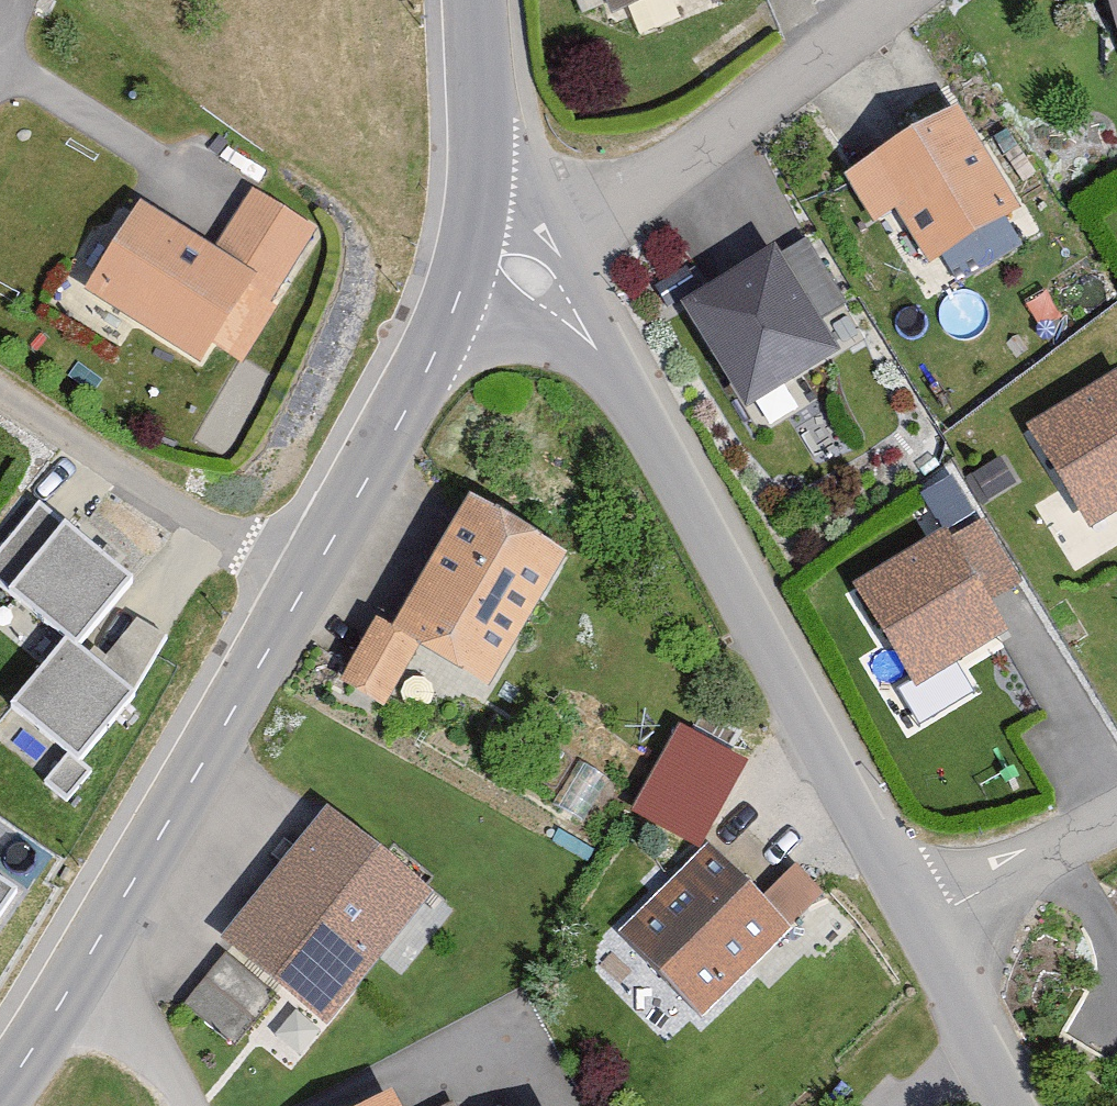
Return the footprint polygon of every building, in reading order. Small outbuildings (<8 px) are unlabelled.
[(650,0),(607,0),(613,15),(650,0)] [(1116,43),(1116,0),(1103,0),(1116,43)] [(959,111),(842,181),(873,232),(897,217),(929,270),(1021,215),(959,111)] [(130,184),(77,260),(181,331),(233,255),(248,265),(289,206),(232,168),(192,226),(130,184)] [(776,256),(681,315),(746,420),(841,362),(776,256)] [(1028,433),(1090,536),(1116,520),(1116,380),(1028,433)] [(566,558),(469,504),(395,638),(371,625),(337,685),(387,713),(418,656),(489,696),(566,558)] [(39,507),(0,555),(0,590),(71,647),(16,715),(82,769),(137,702),(80,657),(137,587),(39,507)] [(1005,641),(943,539),(853,592),(915,694),(1005,641)] [(713,841),(752,748),(675,716),(637,809),(713,841)] [(326,813),(217,945),(325,1033),(433,900),(326,813)] [(760,904),(705,849),(618,937),(704,1022),(791,933),(785,930),(760,904)] [(795,870),(760,904),(785,930),(820,895),(795,870)] [(0,885),(0,928),(20,898),(0,885)]
